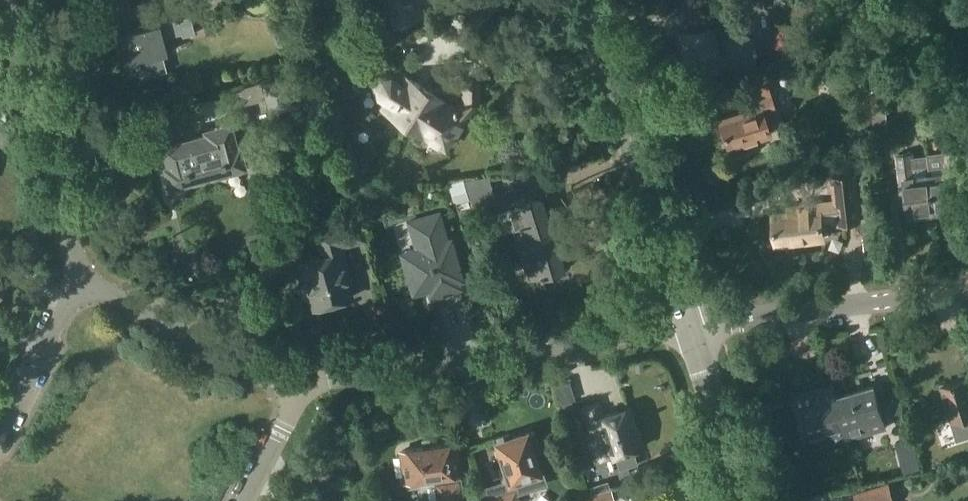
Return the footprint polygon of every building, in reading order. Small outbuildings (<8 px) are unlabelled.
[(307,14),(322,11),(319,0),(303,0),(307,14)] [(417,19),(411,0),(383,0),(391,26),(417,19)] [(113,35),(121,65),(136,61),(141,77),(167,70),(163,53),(168,52),(164,37),(182,32),(183,35),(195,32),(191,15),(113,35)] [(716,29),(681,33),(686,74),(723,70),(723,67),(726,67),(726,68),(757,65),(755,53),(756,53),(756,46),(754,46),(753,35),(722,38),(724,53),(721,53),(719,40),(717,40),(716,29)] [(384,101),(383,103),(380,107),(408,125),(418,109),(415,106),(427,87),(399,69),(395,75),(391,72),(380,74),(374,85),(376,97),(384,101)] [(261,83),(270,114),(300,105),(292,74),(261,83)] [(415,106),(418,109),(408,125),(445,148),(467,112),(479,103),(478,81),(462,81),(463,98),(455,104),(427,87),(415,106)] [(741,95),(746,109),(718,118),(727,146),(771,132),(769,126),(771,125),(769,117),(778,114),(769,86),(741,95)] [(873,107),(876,130),(890,129),(887,105),(873,107)] [(167,157),(168,162),(163,163),(169,184),(246,164),(240,143),(237,144),(231,119),(203,127),(204,131),(161,142),(165,158),(167,157)] [(909,214),(934,211),(929,172),(930,172),(928,155),(914,156),(914,152),(898,154),(902,191),(906,191),(909,214)] [(959,160),(943,161),(944,170),(930,172),(929,172),(934,211),(960,208),(958,185),(962,185),(959,160)] [(829,177),(831,198),(832,200),(798,204),(799,211),(774,214),(778,242),(824,237),(822,220),(836,219),(836,225),(861,222),(855,173),(829,177)] [(466,179),(474,210),(496,204),(488,174),(466,179)] [(448,184),(455,204),(470,199),(463,179),(448,184)] [(542,198),(507,209),(486,216),(492,236),(513,229),(529,278),(564,267),(542,198)] [(411,288),(418,291),(428,288),(430,295),(448,289),(446,283),(463,278),(451,236),(449,236),(441,209),(406,219),(414,247),(401,251),(411,288)] [(304,260),(308,273),(304,274),(313,303),(332,298),(333,302),(352,296),(338,247),(365,239),(359,217),(318,228),(325,254),(304,260)] [(8,279),(0,275),(0,295),(8,279)] [(942,383),(955,426),(967,421),(967,422),(967,375),(942,383)] [(794,394),(806,435),(843,425),(847,437),(848,436),(833,383),(794,394)] [(838,396),(834,383),(833,383),(848,436),(887,426),(875,385),(838,396)] [(585,407),(593,434),(604,431),(611,456),(638,448),(638,446),(640,445),(628,407),(602,415),(598,403),(585,407)] [(506,491),(484,497),(486,500),(521,500),(517,487),(514,488),(512,480),(537,472),(531,451),(539,448),(534,430),(510,438),(509,433),(496,437),(505,467),(499,469),(503,481),(506,491)] [(437,480),(434,481),(437,500),(465,500),(462,476),(459,477),(454,444),(402,451),(406,481),(436,477),(437,480)] [(856,500),(896,500),(890,482),(853,493),(856,500)] [(611,489),(571,500),(614,500),(615,500),(611,489)]
